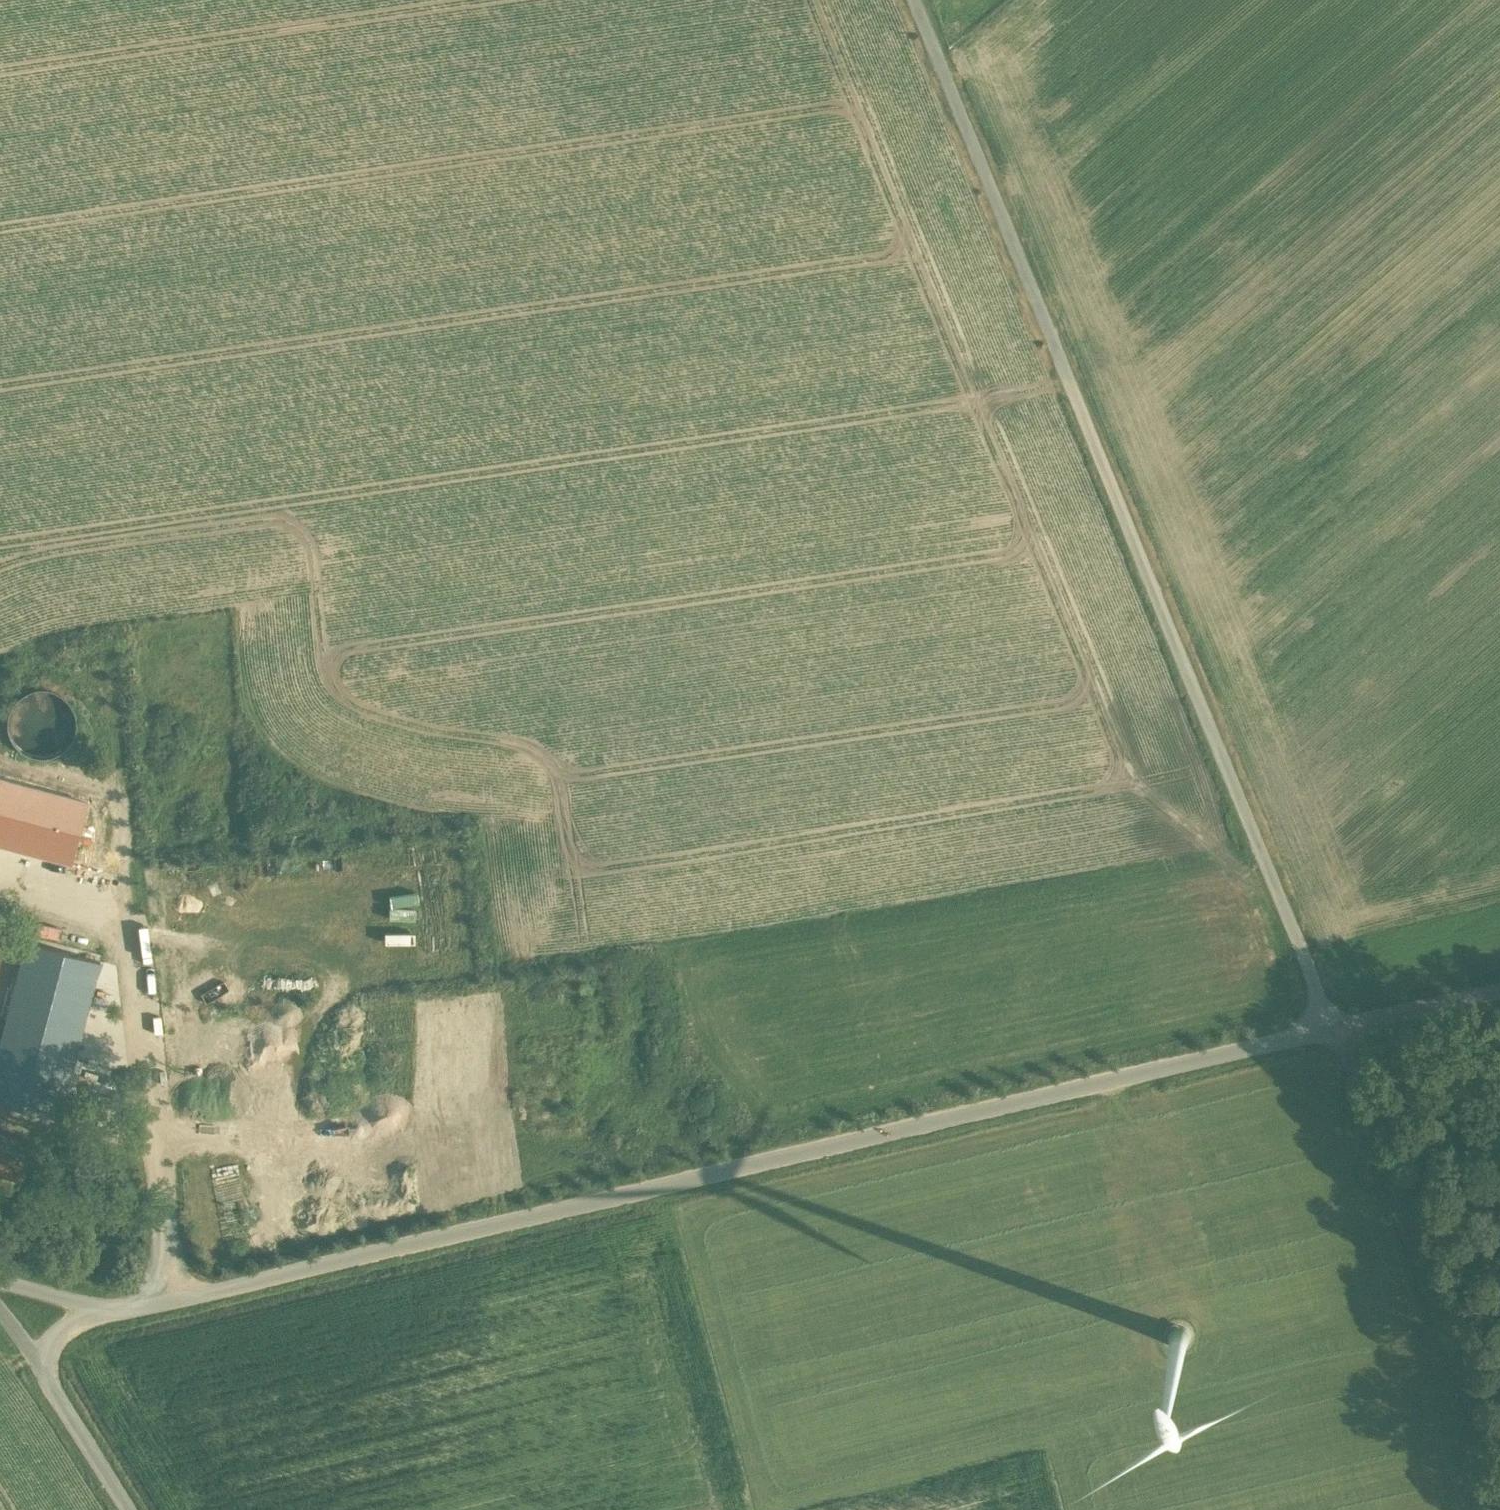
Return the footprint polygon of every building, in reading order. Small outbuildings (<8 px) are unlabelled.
[(27,756),(34,759),(42,760),(50,759),(58,757),(64,752),(70,747),(74,740),(76,732),(76,724),(75,716),(71,709),(66,703),(60,698),(53,695),(45,694),(37,694),(29,697),(22,701),(17,707),(13,714),(10,722),(10,729),(12,737),(15,745),(20,751),(27,756)] [(0,779),(0,845),(70,863),(86,803),(28,787),(0,779)] [(25,942),(0,1036),(0,1103),(58,1118),(99,961),(25,942)] [(0,1146),(0,1173),(21,1178),(27,1154),(0,1146)]
